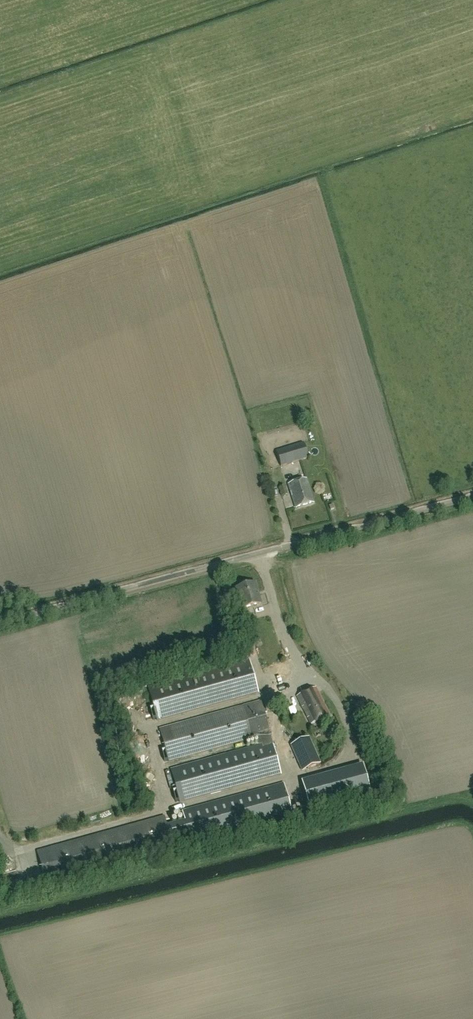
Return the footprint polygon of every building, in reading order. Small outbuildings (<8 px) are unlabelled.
[(281,467),(309,458),(303,442),(276,450),(281,467)] [(296,508),(313,502),(306,479),(289,485),(296,508)] [(281,496),(288,494),(285,486),(279,488),(281,496)] [(242,610),(261,605),(255,583),(236,589),(242,610)] [(238,613),(240,620),(247,618),(245,611),(238,613)] [(157,720),(258,692),(250,660),(148,688),(157,720)] [(287,661),(276,667),(279,673),(290,668),(287,661)] [(285,672),(275,677),(279,685),(289,680),(285,672)] [(311,725),(330,715),(316,687),(297,696),(311,725)] [(257,739),(258,745),(171,770),(179,803),(281,775),(268,724),(261,701),(256,702),(159,729),(166,753),(168,762),(178,760),(176,751),(245,732),(245,733),(250,732),(252,740),(257,739)] [(315,738),(321,735),(318,728),(312,730),(315,738)] [(321,763),(309,737),(297,743),(297,744),(291,746),(302,769),(307,767),(308,769),(321,763)] [(364,764),(302,779),(306,793),(368,779),(364,764)] [(182,811),(184,820),(166,825),(164,816),(37,852),(46,884),(55,881),(183,847),(180,837),(188,835),(191,844),(299,814),(298,811),(292,812),(284,783),(182,811)] [(40,838),(38,830),(28,833),(31,841),(40,838)]
